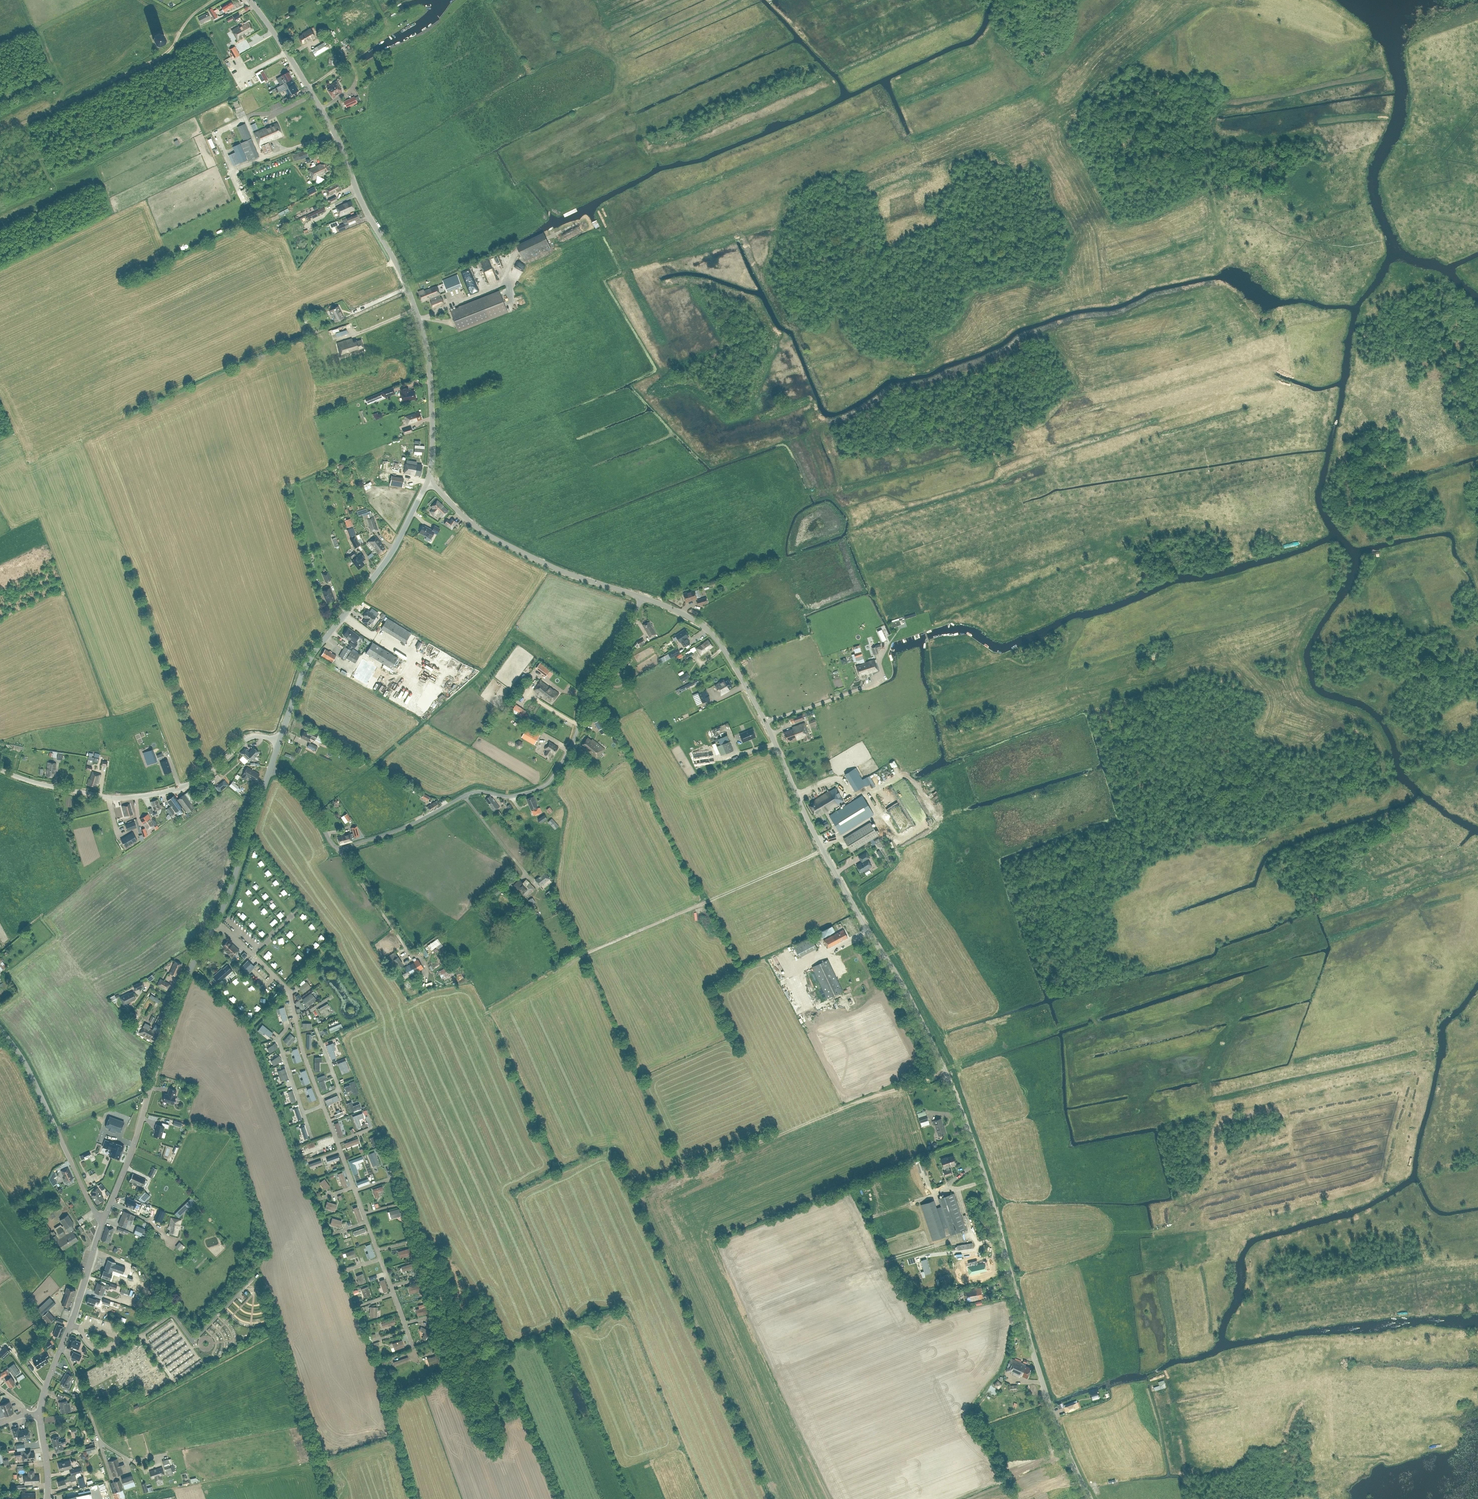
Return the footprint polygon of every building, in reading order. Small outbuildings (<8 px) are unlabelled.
[(231,1),(221,7),(223,9),(221,10),(222,13),(224,12),(234,6),(231,1)] [(219,8),(214,11),(212,8),(208,10),(210,13),(212,17),(216,14),(215,12),(220,9),(219,8)] [(208,13),(198,18),(201,24),(204,22),(203,21),(210,18),(208,13)] [(244,23),(239,26),(245,37),(250,34),(249,32),(253,30),(248,22),(244,24),(244,23)] [(239,26),(232,30),(238,41),(245,37),(239,26)] [(306,42),(315,37),(310,29),(304,33),(304,34),(298,37),(302,43),(306,41),(306,42)] [(159,45),(165,42),(166,39),(163,34),(160,32),(154,35),(153,38),(156,44),(159,45)] [(316,48),(312,51),(315,56),(328,48),(325,42),(321,45),(316,48)] [(231,53),(234,58),(240,55),(237,50),(231,53)] [(292,78),(288,72),(282,75),(282,76),(279,77),(281,80),(279,81),(275,75),(272,77),(264,81),(262,77),(258,79),(261,83),(263,82),(265,86),(274,82),(276,85),(279,83),(280,84),(285,81),(286,82),(292,78)] [(285,81),(280,84),(280,85),(277,87),(280,92),(288,87),(292,94),(293,94),(293,95),(296,93),(295,92),(298,90),(292,78),(286,82),(285,81)] [(331,88),(327,90),(333,98),(341,92),(336,84),(338,83),(336,81),(329,85),(331,88)] [(357,102),(354,97),(343,102),(346,108),(357,102)] [(243,148),(247,158),(248,161),(259,157),(251,138),(252,138),(245,123),(237,127),(244,141),(241,143),(243,148)] [(282,135),(276,123),(254,133),(259,145),(282,135)] [(265,154),(272,151),(268,142),(262,145),(265,154)] [(233,148),(240,162),(241,164),(243,163),(242,161),(247,158),(240,144),(233,148)] [(294,161),(300,158),(308,155),(306,150),(292,155),(294,161)] [(326,161),(308,170),(313,180),(325,174),(325,172),(330,170),(326,161)] [(337,183),(325,189),(329,195),(335,192),(336,193),(341,190),(337,183)] [(350,201),(336,207),(339,216),(354,209),(350,201)] [(312,218),(318,216),(317,215),(326,211),(324,207),(306,216),(308,220),(312,218)] [(344,224),(337,227),(339,231),(346,228),(345,225),(348,224),(348,225),(356,222),(355,220),(358,219),(356,214),(342,219),(344,224)] [(544,234),(518,246),(524,261),(551,248),(544,234)] [(518,261),(514,266),(521,272),(525,267),(518,261)] [(523,292),(533,269),(526,266),(518,286),(519,287),(518,289),(523,292)] [(457,274),(442,280),(447,292),(462,286),(457,274)] [(440,294),(437,286),(424,291),(424,289),(419,291),(423,301),(431,298),(431,301),(433,308),(444,304),(441,297),(439,295),(440,294)] [(499,291),(450,311),(459,331),(507,312),(499,291)] [(339,313),(337,307),(332,310),(334,313),(332,314),(336,321),(343,317),(341,312),(339,313)] [(344,325),(331,330),(332,334),(345,329),(344,325)] [(341,357),(364,351),(361,340),(357,341),(356,339),(353,341),(352,338),(337,343),(341,357)] [(393,388),(383,391),(385,397),(395,393),(393,388)] [(408,388),(401,389),(402,392),(401,392),(403,401),(411,400),(411,399),(416,398),(415,397),(416,397),(416,395),(415,394),(414,391),(409,391),(408,388)] [(369,397),(370,402),(374,400),(374,399),(381,396),(380,393),(369,397)] [(419,412),(405,417),(408,424),(422,419),(419,412)] [(420,475),(422,465),(416,464),(416,466),(406,464),(404,472),(420,475)] [(402,482),(403,478),(392,475),(390,482),(402,485),(402,482)] [(430,511),(434,515),(437,512),(442,517),(448,511),(437,500),(431,506),(433,508),(430,511)] [(368,518),(367,518),(370,526),(369,526),(371,532),(378,530),(377,526),(376,526),(372,517),(371,513),(366,514),(368,518)] [(344,520),(347,527),(353,525),(350,518),(344,520)] [(450,523),(447,520),(445,523),(452,528),(456,522),(452,519),(450,523)] [(419,532),(431,538),(434,532),(437,534),(440,528),(434,525),(432,530),(425,526),(424,527),(422,526),(419,532)] [(369,541),(378,553),(385,548),(381,543),(381,542),(376,535),(369,541)] [(349,540),(354,548),(358,546),(353,537),(349,540)] [(348,556),(352,561),(358,569),(365,564),(362,561),(365,559),(361,554),(358,556),(355,552),(348,556)] [(323,573),(326,581),(331,579),(328,571),(323,573)] [(330,587),(322,591),(326,602),(335,599),(330,587)] [(686,602),(697,598),(694,590),(683,594),(686,602)] [(365,619),(362,622),(368,626),(371,622),(376,616),(368,610),(367,611),(366,611),(364,614),(364,615),(363,616),(366,618),(365,619)] [(381,628),(405,643),(411,632),(387,618),(381,628)] [(656,633),(649,621),(643,625),(650,637),(656,633)] [(359,636),(348,628),(343,634),(351,640),(349,643),(354,647),(357,643),(355,642),(359,636)] [(685,629),(676,635),(680,642),(681,641),(684,646),(690,642),(688,639),(687,640),(686,638),(689,636),(685,629)] [(877,631),(882,642),(886,640),(881,629),(877,631)] [(636,647),(637,646),(638,648),(645,643),(645,642),(643,638),(637,642),(635,645),(636,647)] [(708,640),(697,648),(701,654),(713,646),(708,640)] [(366,653),(391,668),(398,658),(372,642),(366,652),(366,653)] [(871,647),(874,654),(878,653),(877,649),(881,647),(880,644),(871,647)] [(344,646),(339,656),(345,660),(346,658),(355,663),(359,655),(344,646)] [(694,655),(692,652),(696,650),(695,646),(690,649),(692,651),(685,655),(688,659),(694,655)] [(671,658),(680,653),(677,648),(668,653),(671,658)] [(322,655),(332,661),(336,655),(325,649),(322,655)] [(861,652),(854,654),(856,660),(863,658),(862,655),(861,652)] [(363,666),(366,660),(361,657),(357,663),(363,666)] [(415,657),(415,659),(414,659),(413,663),(421,665),(422,658),(415,657)] [(856,666),(859,676),(862,675),(862,678),(870,676),(869,673),(878,670),(874,660),(862,663),(862,664),(856,666)] [(542,674),(545,676),(550,670),(540,662),(536,668),(542,673),(542,674)] [(399,671),(409,678),(410,676),(401,669),(399,671)] [(440,683),(442,680),(433,674),(431,677),(440,683)] [(452,685),(455,688),(457,684),(449,678),(445,683),(451,687),(452,685)] [(721,695),(721,696),(727,692),(730,690),(729,688),(730,687),(733,686),(728,679),(725,681),(724,680),(722,681),(720,683),(720,682),(716,684),(714,685),(721,695)] [(541,680),(534,689),(551,703),(559,693),(555,690),(554,690),(541,680)] [(686,688),(695,684),(693,681),(680,688),(682,691),(686,689),(686,688)] [(385,695),(388,689),(382,686),(379,692),(385,695)] [(698,693),(700,697),(695,699),(697,704),(702,702),(710,699),(706,690),(698,693)] [(516,704),(511,711),(521,718),(526,711),(516,704)] [(793,717),(794,722),(795,722),(804,718),(802,713),(793,717)] [(600,719),(595,722),(600,730),(605,726),(600,719)] [(726,734),(732,732),(727,722),(722,724),(726,734)] [(784,732),(787,741),(792,739),(793,741),(805,737),(806,741),(810,739),(804,722),(793,727),(793,729),(784,732)] [(528,725),(522,737),(535,744),(541,733),(528,725)] [(308,728),(307,732),(304,731),(301,737),(308,740),(310,737),(319,742),(321,743),(324,737),(322,735),(318,733),(308,728)] [(740,734),(743,741),(755,736),(752,729),(740,734)] [(742,741),(739,733),(733,735),(736,743),(742,741)] [(581,746),(597,759),(605,749),(592,739),(591,740),(588,737),(581,746)] [(558,747),(549,741),(545,748),(547,749),(544,754),(549,757),(552,753),(554,754),(558,747)] [(710,743),(714,753),(718,751),(714,741),(710,743)] [(730,741),(722,744),(717,746),(721,755),(726,753),(734,750),(730,741)] [(245,748),(241,753),(247,759),(248,757),(251,760),(254,758),(255,758),(256,756),(256,755),(259,752),(254,747),(249,752),(245,748)] [(152,749),(142,752),(147,765),(157,761),(152,749)] [(158,752),(159,757),(162,756),(163,759),(168,758),(168,756),(171,755),(170,750),(166,750),(158,752)] [(171,771),(167,759),(160,762),(164,773),(171,771)] [(48,762),(47,776),(55,777),(55,772),(56,763),(48,762)] [(890,777),(892,776),(886,765),(884,766),(890,777)] [(259,774),(247,767),(242,777),(246,779),(247,777),(255,781),(259,774)] [(877,769),(881,778),(887,776),(883,767),(877,769)] [(855,768),(845,774),(855,791),(865,785),(855,768)] [(100,773),(92,771),(90,778),(89,778),(87,784),(96,787),(100,773)] [(223,780),(216,786),(220,791),(227,785),(223,780)] [(239,786),(232,781),(229,785),(235,790),(239,786)] [(808,804),(815,814),(819,811),(821,814),(833,806),(843,800),(835,787),(816,799),(808,804)] [(178,799),(188,812),(195,807),(193,805),(195,803),(187,792),(184,794),(178,799)] [(202,793),(195,797),(198,803),(206,799),(202,793)] [(167,800),(171,805),(176,812),(183,806),(174,795),(167,800)] [(874,814),(865,800),(862,795),(837,811),(832,814),(830,815),(841,834),(865,820),(874,814)] [(485,799),(494,811),(494,810),(498,807),(498,808),(499,806),(494,800),(493,800),(494,799),(492,797),(491,798),(490,796),(485,799)] [(531,809),(538,806),(533,796),(527,799),(531,809)] [(161,808),(158,799),(151,802),(152,805),(153,805),(155,810),(161,808)] [(441,805),(437,800),(427,806),(429,810),(433,808),(434,809),(441,805)] [(122,806),(125,816),(133,814),(130,804),(122,806)] [(170,806),(166,809),(171,816),(174,813),(170,806)] [(538,808),(532,810),(534,815),(542,811),(540,807),(538,808)] [(140,819),(143,824),(144,823),(148,829),(154,826),(150,819),(151,819),(148,814),(140,819)] [(540,823),(547,818),(544,814),(537,819),(540,823)] [(548,822),(555,829),(559,826),(552,818),(548,822)] [(125,825),(128,831),(137,828),(134,821),(125,825)] [(878,835),(870,822),(844,839),(851,851),(870,840),(873,838),(878,835)] [(359,835),(357,826),(351,827),(353,833),(350,834),(350,832),(341,834),(342,836),(337,837),(340,845),(352,841),(351,837),(354,837),(359,835)] [(121,839),(126,848),(137,840),(132,832),(121,839)] [(879,846),(880,847),(881,847),(883,845),(878,838),(874,840),(873,838),(870,840),(872,844),(875,842),(878,847),(879,846)] [(863,861),(856,865),(861,873),(864,871),(865,872),(869,870),(868,868),(872,866),(867,859),(870,857),(867,852),(859,857),(861,860),(862,859),(863,861)] [(545,872),(535,880),(541,886),(550,878),(545,872)] [(505,885),(510,889),(513,886),(511,884),(514,880),(512,878),(505,885)] [(526,898),(536,889),(527,879),(523,883),(520,879),(514,885),(526,898)] [(496,895),(505,888),(503,885),(493,892),(496,895)] [(289,902),(292,906),(297,901),(294,897),(289,902)] [(839,932),(824,940),(828,948),(847,937),(841,925),(837,927),(839,932)] [(832,926),(819,932),(821,936),(821,938),(835,931),(832,926)] [(299,943),(304,939),(300,935),(295,939),(299,943)] [(811,937),(794,946),(799,957),(817,948),(811,937)] [(232,958),(239,950),(233,944),(232,945),(228,941),(223,946),(227,950),(226,951),(232,958)] [(385,958),(393,971),(403,965),(394,951),(385,958)] [(405,979),(423,968),(418,959),(414,961),(414,962),(400,970),(405,979)] [(812,966),(827,998),(843,991),(828,959),(812,966)] [(248,974),(254,966),(248,960),(241,967),(248,974)] [(174,961),(169,973),(176,976),(182,964),(174,961)] [(218,982),(232,970),(227,965),(214,977),(218,982)] [(456,978),(449,965),(438,971),(444,984),(456,978)] [(160,980),(157,985),(166,990),(169,985),(160,980)] [(142,981),(133,985),(135,990),(144,985),(142,981)] [(299,987),(303,992),(310,987),(306,981),(299,987)] [(120,997),(123,1004),(125,1003),(127,1002),(130,1001),(130,1000),(136,997),(133,991),(129,993),(120,997)] [(311,992),(301,999),(307,1007),(316,999),(311,992)] [(329,1006),(327,1003),(318,1008),(320,1012),(323,1010),(326,1015),(329,1012),(327,1008),(329,1006)] [(287,1019),(284,1006),(279,1008),(280,1013),(282,1020),(287,1019)] [(342,1027),(340,1023),(328,1028),(330,1032),(342,1027)] [(262,1024),(259,1028),(269,1036),(273,1032),(262,1024)] [(144,1025),(139,1032),(154,1040),(158,1033),(144,1025)] [(289,1033),(283,1041),(288,1046),(295,1038),(289,1033)] [(267,1048),(270,1053),(274,1050),(278,1047),(275,1043),(267,1048)] [(331,1043),(326,1045),(331,1058),(336,1056),(333,1050),(331,1043)] [(297,1048),(292,1050),(294,1057),(296,1062),(301,1060),(297,1048)] [(273,1065),(274,1066),(282,1060),(279,1055),(271,1061),(270,1061),(273,1065)] [(345,1060),(338,1063),(339,1067),(342,1066),(345,1072),(350,1070),(345,1060)] [(280,1081),(288,1078),(285,1068),(277,1071),(280,1081)] [(305,1069),(299,1071),(302,1079),(300,1080),(302,1085),(310,1082),(305,1069)] [(324,1075),(316,1078),(319,1086),(324,1085),(322,1080),(325,1078),(324,1075)] [(358,1093),(354,1081),(349,1083),(350,1085),(344,1087),(346,1092),(352,1090),(354,1095),(358,1093)] [(310,1096),(307,1097),(309,1102),(316,1099),(311,1087),(307,1089),(310,1096)] [(162,1100),(173,1103),(175,1096),(174,1096),(176,1090),(169,1088),(168,1092),(168,1094),(165,1093),(162,1100)] [(291,1103),(296,1101),(292,1090),(287,1092),(291,1103)] [(337,1095),(325,1100),(327,1105),(339,1100),(337,1095)] [(361,1108),(359,1103),(353,1106),(351,1102),(346,1104),(350,1112),(361,1108)] [(294,1109),(298,1120),(302,1119),(298,1107),(294,1109)] [(362,1112),(352,1116),(357,1128),(361,1126),(358,1119),(363,1117),(362,1112)] [(920,1122),(928,1120),(926,1114),(918,1116),(920,1122)] [(109,1116),(105,1127),(120,1132),(124,1121),(109,1116)] [(946,1133),(941,1118),(932,1121),(934,1124),(935,1124),(939,1136),(946,1133)] [(339,1137),(343,1135),(338,1122),(333,1123),(339,1137)] [(161,1126),(156,1124),(154,1131),(155,1131),(154,1135),(161,1137),(164,1127),(168,1128),(169,1125),(162,1123),(161,1126)] [(300,1127),(304,1139),(308,1138),(304,1126),(300,1127)] [(379,1143),(376,1136),(370,1138),(372,1143),(371,1144),(372,1146),(379,1143)] [(358,1142),(357,1138),(344,1143),(345,1147),(358,1142)] [(305,1144),(307,1151),(308,1150),(307,1146),(317,1144),(315,1139),(308,1141),(308,1143),(305,1144)] [(105,1140),(103,1147),(111,1150),(109,1155),(119,1159),(124,1146),(114,1142),(113,1143),(105,1140)] [(372,1166),(379,1163),(374,1151),(367,1154),(372,1166)] [(338,1154),(326,1158),(328,1163),(339,1158),(338,1154)] [(943,1171),(944,1173),(945,1176),(952,1174),(950,1169),(949,1169),(948,1166),(956,1163),(953,1155),(947,1157),(946,1157),(941,1159),(944,1167),(946,1167),(947,1170),(943,1171)] [(363,1160),(361,1156),(348,1160),(353,1174),(357,1172),(354,1163),(363,1160)] [(915,1160),(923,1186),(930,1183),(922,1158),(915,1160)] [(153,1166),(148,1176),(152,1178),(157,1169),(156,1168),(153,1166)] [(61,1170),(62,1173),(65,1177),(63,1178),(65,1182),(73,1178),(67,1167),(61,1170)] [(342,1187),(347,1185),(342,1172),(337,1173),(342,1187)] [(137,1184),(142,1186),(146,1179),(133,1173),(130,1181),(133,1182),(132,1184),(136,1186),(137,1184)] [(319,1182),(325,1190),(330,1186),(324,1178),(319,1182)] [(369,1183),(367,1178),(356,1182),(358,1187),(369,1183)] [(377,1192),(383,1190),(382,1186),(372,1189),(375,1198),(378,1196),(377,1192)] [(94,1198),(97,1203),(103,1199),(101,1195),(102,1194),(101,1192),(97,1187),(93,1191),(94,1193),(92,1195),(94,1198)] [(147,1193),(143,1189),(136,1197),(140,1200),(141,1200),(143,1201),(144,1202),(149,1197),(146,1194),(147,1193)] [(966,1229),(954,1193),(938,1198),(940,1206),(936,1208),(933,1200),(920,1204),(932,1241),(945,1236),(943,1228),(948,1227),(950,1234),(966,1229)] [(195,1201),(191,1197),(174,1213),(178,1217),(195,1201)] [(136,1210),(138,1206),(143,1208),(145,1203),(134,1198),(133,1200),(129,1198),(126,1205),(136,1210)] [(326,1201),(324,1208),(334,1211),(336,1204),(326,1201)] [(352,1208),(357,1221),(362,1220),(357,1206),(352,1208)] [(158,1209),(154,1219),(156,1220),(161,1222),(163,1215),(165,1211),(162,1210),(158,1209)] [(400,1215),(399,1209),(389,1211),(391,1218),(400,1215)] [(41,1219),(47,1214),(44,1210),(38,1215),(41,1219)] [(131,1214),(123,1211),(118,1223),(126,1226),(127,1223),(131,1225),(132,1221),(129,1219),(131,1214)] [(60,1215),(53,1220),(57,1224),(64,1220),(60,1215)] [(177,1235),(181,1220),(171,1217),(168,1228),(170,1229),(169,1233),(177,1235)] [(330,1225),(340,1228),(342,1220),(332,1218),(330,1225)] [(64,1220),(57,1224),(60,1229),(67,1225),(64,1220)] [(101,1240),(109,1242),(114,1228),(106,1225),(104,1230),(105,1230),(104,1232),(104,1231),(101,1240)] [(148,1230),(137,1225),(134,1233),(140,1236),(141,1233),(146,1235),(148,1230)] [(70,1229),(62,1234),(66,1240),(74,1235),(70,1229)] [(74,1235),(66,1240),(70,1245),(77,1241),(74,1235)] [(177,1244),(182,1248),(185,1242),(181,1239),(177,1244)] [(370,1243),(365,1245),(368,1252),(370,1257),(375,1255),(370,1243)] [(398,1251),(400,1258),(411,1254),(410,1248),(398,1251)] [(74,1249),(72,1256),(79,1258),(81,1251),(74,1249)] [(345,1253),(347,1259),(356,1256),(354,1249),(345,1253)] [(72,1256),(70,1262),(77,1264),(79,1258),(72,1256)] [(926,1258),(920,1260),(924,1274),(930,1272),(926,1258)] [(115,1262),(108,1260),(104,1270),(109,1272),(110,1268),(113,1269),(113,1270),(123,1273),(125,1267),(115,1264),(115,1262)] [(978,1260),(967,1262),(971,1274),(990,1269),(988,1263),(979,1265),(978,1260)] [(401,1266),(402,1271),(417,1266),(416,1262),(401,1266)] [(109,1272),(104,1270),(103,1270),(101,1276),(110,1279),(112,1273),(113,1270),(113,1269),(110,1268),(109,1272)] [(359,1284),(366,1282),(362,1273),(356,1275),(359,1284)] [(948,1274),(939,1276),(939,1279),(942,1279),(943,1283),(944,1283),(945,1285),(951,1283),(950,1281),(948,1274)] [(383,1292),(388,1291),(384,1279),(379,1280),(383,1292)] [(105,1285),(97,1282),(94,1291),(103,1294),(105,1288),(108,1289),(108,1286),(115,1288),(116,1285),(110,1283),(110,1284),(106,1283),(105,1285)] [(421,1290),(419,1284),(408,1287),(409,1293),(421,1290)] [(360,1289),(364,1297),(370,1295),(367,1286),(360,1289)] [(73,1296),(76,1290),(66,1287),(64,1293),(66,1293),(62,1304),(69,1307),(72,1296),(73,1296)] [(120,1293),(127,1295),(129,1289),(122,1287),(120,1293)] [(981,1287),(964,1291),(966,1301),(983,1298),(981,1287)] [(39,1312),(50,1303),(52,1306),(55,1303),(50,1297),(37,1309),(39,1312)] [(86,1303),(94,1306),(95,1302),(99,1303),(99,1302),(102,1303),(109,1305),(110,1301),(104,1298),(103,1301),(100,1300),(96,1299),(95,1299),(89,1297),(86,1303)] [(50,1303),(39,1312),(42,1315),(52,1306),(50,1303)] [(415,1309),(417,1316),(428,1313),(426,1306),(415,1309)] [(55,1318),(51,1315),(48,1311),(42,1315),(49,1323),(55,1318)] [(395,1323),(394,1319),(381,1323),(382,1327),(395,1323)] [(57,1324),(53,1334),(60,1337),(64,1327),(57,1324)] [(424,1333),(421,1338),(425,1340),(430,1331),(421,1326),(419,1330),(424,1333)] [(76,1338),(70,1336),(66,1347),(72,1349),(72,1347),(78,1349),(81,1342),(75,1340),(76,1338)] [(392,1343),(394,1350),(404,1347),(402,1340),(392,1343)] [(0,1350),(0,1356),(4,1359),(11,1352),(4,1346),(2,1349),(0,1350)] [(37,1368),(43,1364),(38,1357),(40,1356),(39,1354),(45,1350),(42,1347),(37,1350),(39,1353),(34,1357),(35,1360),(33,1361),(37,1368)] [(47,1354),(45,1350),(39,1354),(40,1356),(38,1357),(43,1364),(48,1361),(45,1356),(47,1354)] [(81,1355),(73,1351),(71,1357),(79,1360),(81,1355)] [(23,1358),(24,1359),(23,1360),(27,1365),(30,1363),(27,1359),(32,1356),(30,1353),(23,1358)] [(439,1361),(437,1354),(426,1358),(429,1365),(439,1361)] [(393,1362),(394,1366),(409,1361),(407,1357),(393,1362)] [(1031,1368),(1025,1365),(1025,1364),(1011,1358),(1006,1371),(1008,1372),(1010,1370),(1013,1372),(1013,1374),(1016,1375),(1017,1373),(1027,1378),(1031,1368)] [(14,1363),(8,1368),(14,1376),(20,1371),(14,1363)] [(11,1376),(8,1373),(10,1372),(8,1368),(0,1373),(0,1378),(6,1374),(8,1378),(5,1380),(10,1386),(15,1383),(11,1376)] [(71,1380),(73,1376),(66,1372),(60,1381),(62,1382),(61,1385),(66,1388),(67,1388),(68,1388),(69,1387),(70,1386),(71,1380)] [(61,1413),(62,1412),(71,1411),(70,1402),(67,1403),(66,1400),(60,1401),(61,1409),(60,1409),(60,1410),(60,1412),(61,1413)] [(9,1401),(0,1405),(0,1416),(0,1417),(14,1412),(9,1401)] [(1065,1412),(1068,1411),(1075,1408),(1080,1406),(1078,1401),(1063,1407),(1065,1412)] [(18,1427),(12,1429),(14,1434),(15,1436),(17,1435),(18,1438),(19,1438),(22,1441),(25,1439),(24,1438),(28,1437),(28,1438),(32,1437),(30,1431),(29,1431),(28,1428),(22,1429),(22,1430),(20,1431),(18,1427)] [(63,1450),(61,1444),(67,1443),(65,1437),(60,1439),(58,1435),(51,1438),(56,1452),(63,1450)] [(90,1445),(89,1445),(77,1448),(78,1452),(90,1449),(96,1448),(94,1440),(91,1441),(92,1443),(90,1444),(90,1445)] [(20,1451),(14,1451),(15,1455),(22,1455),(23,1460),(24,1460),(35,1459),(34,1452),(31,1452),(30,1449),(23,1450),(20,1450),(20,1451)] [(108,1461),(113,1476),(122,1473),(120,1467),(124,1465),(123,1462),(119,1464),(117,1458),(108,1461)] [(168,1459),(162,1461),(167,1475),(173,1473),(168,1459)] [(70,1460),(58,1463),(60,1470),(66,1468),(66,1469),(72,1468),(70,1460)] [(75,1473),(76,1473),(79,1484),(80,1487),(86,1486),(83,1476),(81,1477),(80,1472),(82,1471),(81,1467),(74,1469),(75,1473)] [(164,1474),(162,1467),(149,1471),(152,1478),(164,1474)] [(28,1475),(24,1475),(24,1484),(39,1483),(39,1474),(34,1475),(34,1470),(28,1470),(28,1475)] [(71,1481),(73,1481),(77,1479),(75,1474),(68,1476),(68,1478),(57,1481),(59,1487),(66,1485),(65,1482),(70,1480),(71,1481)] [(121,1478),(123,1483),(125,1489),(135,1485),(132,1474),(121,1478)] [(121,1497),(125,1496),(119,1480),(113,1482),(113,1481),(110,1483),(112,1493),(114,1498),(121,1498),(121,1497)] [(143,1492),(147,1491),(153,1489),(152,1486),(147,1488),(145,1482),(141,1483),(143,1492)]
